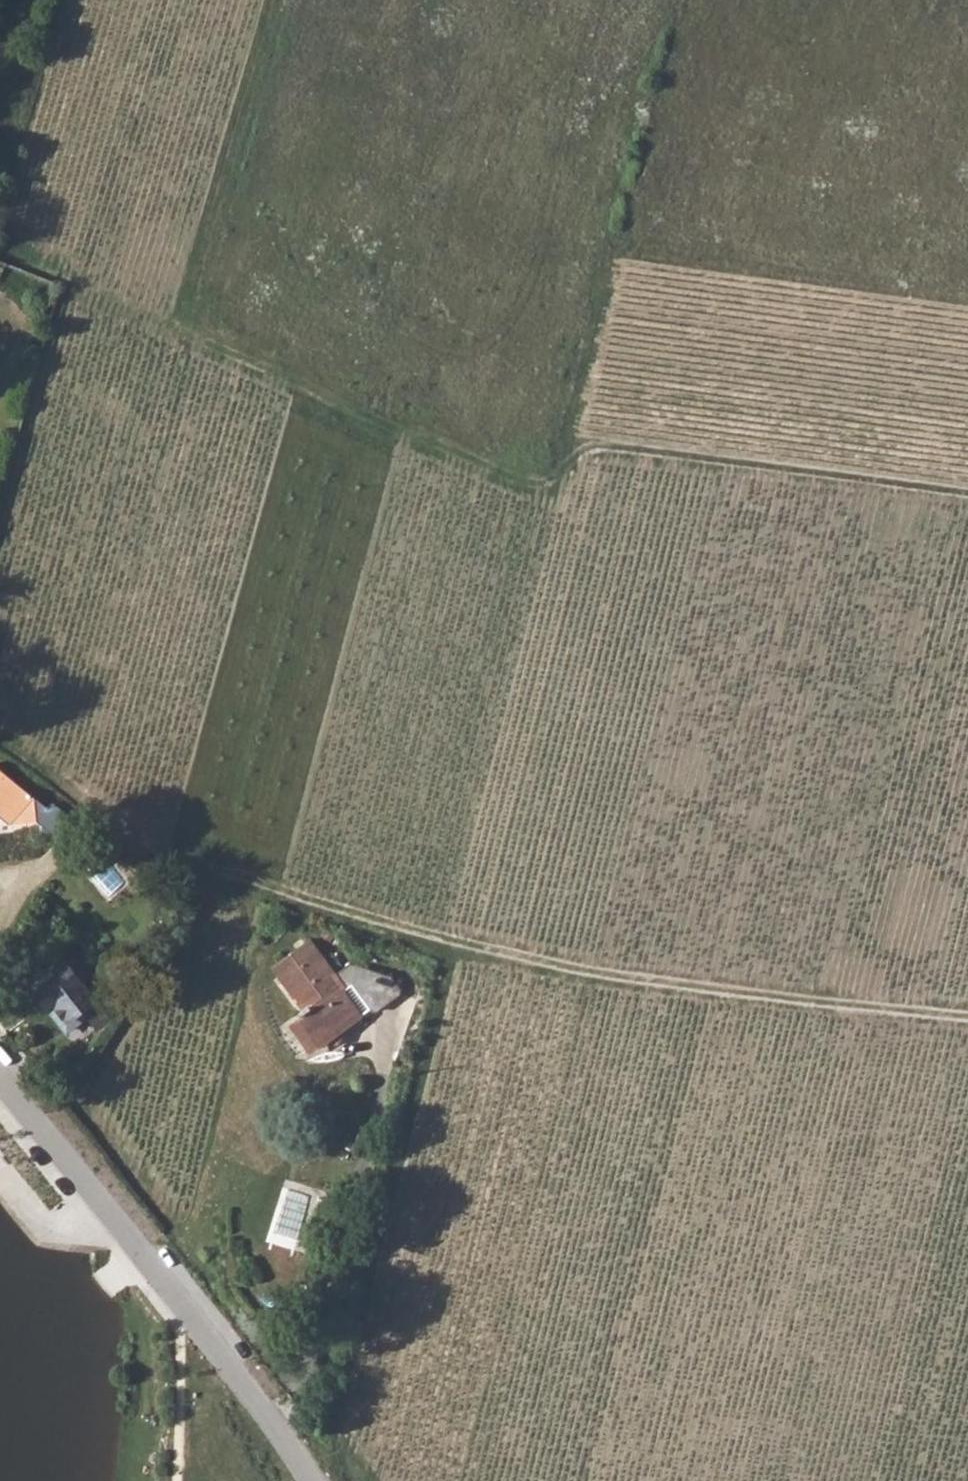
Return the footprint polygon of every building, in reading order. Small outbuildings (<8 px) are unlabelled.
[(11,827),(10,822),(34,821),(58,841),(75,820),(37,789),(32,796),(0,770),(0,828),(11,827)] [(276,959),(272,963),(275,967),(303,1006),(296,1012),(319,1044),(336,1041),(346,1022),(358,1012),(342,990),(350,984),(371,1012),(398,991),(385,974),(349,962),(330,973),(305,941),(276,959)] [(62,962),(31,986),(66,1029),(86,1013),(79,1006),(91,996),(62,962)]
